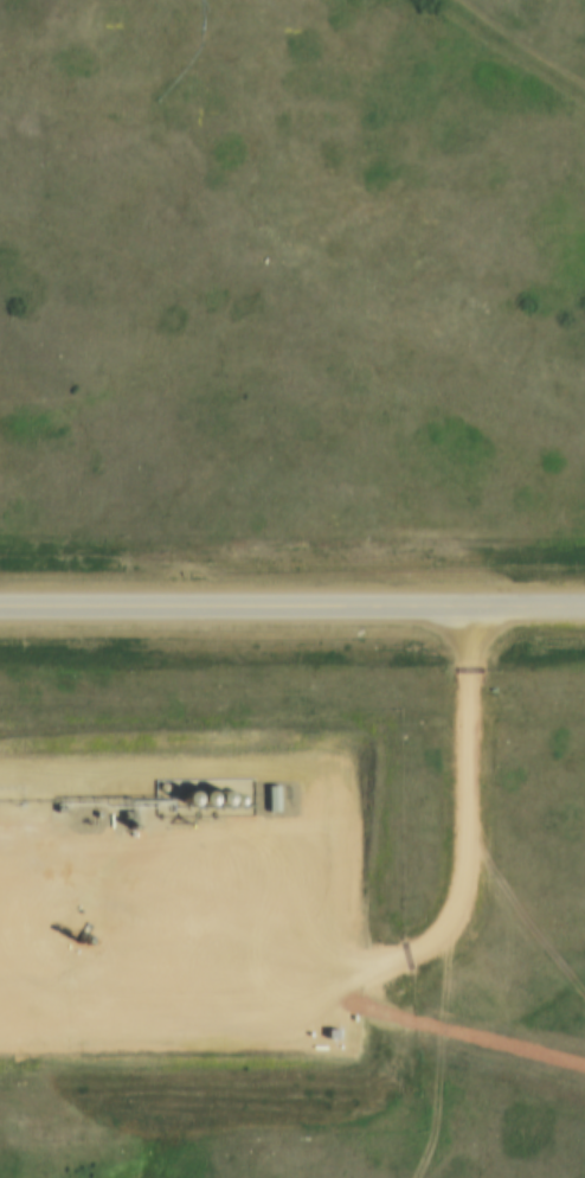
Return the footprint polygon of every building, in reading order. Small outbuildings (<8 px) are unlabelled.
[(237,802),(234,802),(233,802),(231,802),(230,801),(229,800),(229,799),(229,796),(229,795),(230,793),(231,792),(233,792),(234,792),(237,793),(238,794),(239,795),(239,798),(239,799),(238,801),(237,802)] [(184,804),(182,805),(181,805),(179,804),(178,804),(176,801),(175,800),(175,799),(176,796),(178,795),(179,794),(180,793),(182,794),(184,794),(186,795),(186,798),(187,799),(186,801),(186,802),(184,804)] [(218,802),(217,804),(216,804),(213,804),(212,802),(211,801),(210,799),(210,798),(211,795),(212,794),(213,793),(214,793),(217,793),(218,793),(220,795),(220,796),(221,799),(220,800),(220,801),(218,802)] [(201,805),(200,805),(199,805),(197,805),(195,804),(194,802),(193,801),(193,799),(194,798),(195,795),(197,794),(198,794),(200,794),(201,795),(204,796),(204,798),(205,800),(204,801),(204,804),(201,805)]
